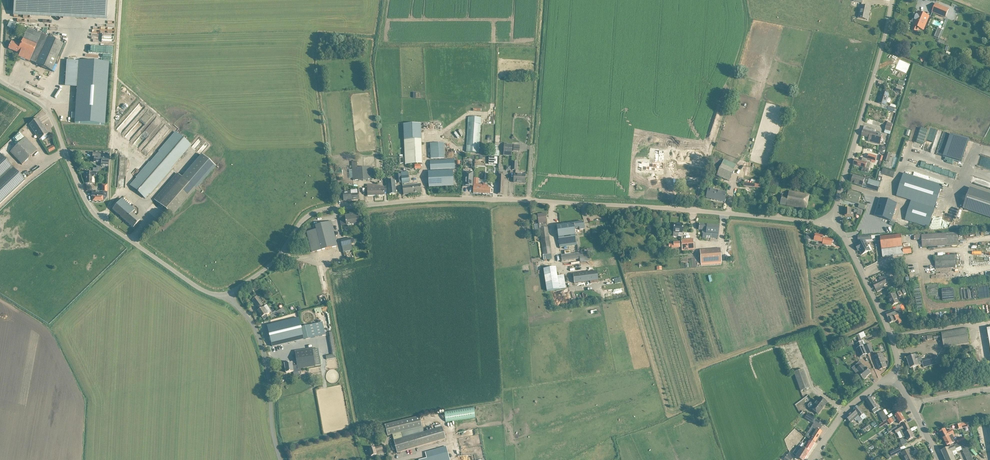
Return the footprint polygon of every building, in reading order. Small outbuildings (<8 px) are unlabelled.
[(107,0),(14,0),(13,11),(106,15),(107,0)] [(949,10),(940,6),(936,4),(932,13),(937,14),(945,18),(949,10)] [(869,13),(871,8),(861,6),(859,18),(868,20),(869,16),(868,15),(869,13)] [(913,26),(914,26),(912,30),(917,32),(919,28),(923,30),(929,17),(918,12),(916,17),(917,17),(913,26)] [(7,27),(13,30),(16,24),(9,21),(7,27)] [(20,54),(18,57),(29,62),(29,61),(31,62),(36,64),(36,65),(41,67),(46,69),(51,71),(53,67),(63,44),(41,35),(27,29),(20,45),(20,46),(20,47),(22,48),(20,54)] [(20,46),(20,45),(11,42),(10,44),(8,49),(20,54),(22,48),(20,47),(20,46)] [(900,60),(898,66),(907,71),(910,64),(900,60)] [(67,61),(65,87),(77,88),(74,123),(104,125),(109,64),(67,61)] [(901,93),(903,87),(904,84),(898,82),(896,92),(901,93)] [(879,103),(884,105),(886,106),(887,102),(889,103),(890,102),(891,100),(890,99),(888,98),(889,95),(887,94),(882,92),(879,103)] [(151,105),(146,100),(141,104),(147,109),(151,105)] [(466,152),(479,153),(481,119),(468,118),(466,152)] [(38,119),(29,125),(40,140),(48,134),(38,119)] [(890,135),(893,124),(887,123),(884,133),(890,135)] [(422,164),(421,140),(421,124),(403,125),(404,165),(422,164)] [(868,141),(873,143),(880,145),(883,135),(875,132),(876,130),(872,129),(869,128),(864,127),(861,136),(869,138),(868,141)] [(923,145),(928,131),(920,128),(915,142),(923,145)] [(136,178),(130,185),(145,199),(171,168),(170,167),(189,144),(176,132),(175,132),(158,151),(159,152),(150,163),(149,162),(136,177),(136,178)] [(951,134),(943,157),(962,163),(970,140),(951,134)] [(30,138),(37,146),(40,145),(32,136),(30,138)] [(25,138),(21,141),(10,152),(22,165),(37,151),(25,138)] [(444,159),(444,143),(430,144),(430,159),(444,159)] [(506,143),(504,143),(503,156),(512,156),(512,145),(506,144),(506,143)] [(100,158),(100,154),(93,153),(93,157),(94,157),(94,162),(101,163),(101,166),(108,167),(109,158),(105,158),(102,158),(100,158)] [(699,153),(678,157),(679,164),(700,160),(699,153)] [(854,160),(853,164),(869,169),(872,162),(875,163),(877,157),(871,154),(869,160),(863,158),(861,162),(854,160)] [(10,165),(0,155),(0,203),(24,180),(10,165)] [(677,157),(668,159),(669,163),(661,164),(662,169),(679,166),(677,157)] [(455,169),(454,159),(430,161),(430,170),(455,169)] [(724,160),(719,171),(717,176),(729,181),(736,165),(724,160)] [(373,179),(373,174),(373,167),(357,168),(357,162),(352,162),(353,181),(373,179)] [(31,175),(48,166),(47,163),(43,165),(43,164),(29,171),(31,175)] [(638,164),(638,168),(640,168),(640,171),(645,172),(649,173),(649,172),(654,173),(654,171),(655,164),(654,164),(641,163),(640,164),(638,164)] [(930,175),(931,172),(916,167),(917,166),(910,164),(909,168),(930,175)] [(701,165),(682,169),(683,176),(702,172),(701,165)] [(453,171),(428,172),(429,188),(454,187),(453,171)] [(86,184),(92,184),(92,178),(96,178),(96,172),(92,172),(84,172),(84,177),(86,177),(86,184)] [(467,186),(472,186),(473,173),(465,172),(465,182),(464,181),(463,187),(467,187),(467,186)] [(656,176),(660,184),(670,180),(666,172),(656,176)] [(771,176),(767,191),(776,193),(780,179),(781,175),(772,172),(771,176)] [(877,191),(882,179),(882,178),(880,177),(882,172),(880,172),(877,182),(869,179),(866,188),(877,191)] [(177,173),(154,200),(158,204),(170,214),(172,216),(195,190),(196,189),(181,177),(177,173)] [(929,228),(942,186),(903,174),(896,196),(911,201),(905,220),(929,228)] [(525,175),(514,175),(514,183),(525,183),(525,175)] [(866,188),(869,179),(865,178),(865,179),(854,176),(851,183),(862,187),(863,187),(866,188)] [(389,195),(396,194),(395,180),(387,181),(389,195)] [(403,195),(422,193),(421,184),(402,187),(403,195)] [(102,192),(91,192),(91,197),(92,197),(92,202),(103,202),(103,201),(107,197),(107,192),(107,185),(102,185),(102,192)] [(384,187),(377,187),(377,185),(367,185),(367,187),(368,196),(384,196),(384,187)] [(477,185),(474,185),(473,188),(473,193),(490,194),(493,194),(493,189),(490,189),(491,189),(488,189),(488,186),(477,185)] [(970,188),(963,209),(989,218),(989,194),(970,188)] [(706,198),(724,202),(726,193),(708,189),(706,198)] [(806,210),(809,195),(789,191),(788,195),(781,194),(780,197),(782,197),(780,205),(806,210)] [(344,201),(359,200),(358,194),(351,195),(351,192),(344,193),(344,201)] [(851,195),(848,195),(846,201),(858,204),(861,195),(852,193),(851,195)] [(122,199),(112,210),(133,228),(140,220),(132,213),(134,210),(122,199)] [(881,199),(875,216),(891,221),(897,204),(881,199)] [(346,224),(346,225),(360,223),(358,214),(340,217),(341,226),(341,225),(346,224)] [(552,254),(548,228),(547,223),(547,222),(547,219),(546,214),(537,215),(538,220),(539,229),(540,229),(544,255),(552,254)] [(337,246),(331,221),(315,225),(316,229),(306,232),(312,253),(337,246)] [(571,237),(575,236),(574,229),(578,228),(578,230),(585,230),(584,222),(568,224),(568,229),(570,229),(571,237)] [(577,245),(575,236),(571,237),(570,229),(568,229),(568,224),(556,226),(560,248),(577,245)] [(682,237),(683,225),(674,224),(673,232),(679,233),(678,237),(682,237)] [(699,229),(699,230),(703,230),(702,238),(710,239),(711,238),(718,239),(719,231),(719,226),(699,224),(699,229)] [(922,240),(922,247),(958,246),(957,233),(915,235),(915,236),(914,236),(914,240),(922,240)] [(806,239),(822,242),(823,242),(822,244),(831,245),(832,240),(823,239),(822,238),(823,237),(815,235),(815,236),(811,235),(807,234),(806,239)] [(903,246),(901,235),(885,237),(880,237),(883,258),(888,257),(904,255),(904,254),(912,253),(911,247),(910,247),(910,244),(903,245),(903,246)] [(860,243),(855,246),(857,249),(859,249),(859,250),(862,255),(871,251),(866,243),(866,241),(872,240),(872,236),(858,237),(858,241),(859,241),(860,243)] [(350,238),(340,241),(342,247),(352,245),(350,238)] [(693,240),(681,241),(682,250),(694,249),(693,240)] [(720,249),(700,250),(701,264),(721,262),(720,249)] [(590,262),(588,251),(561,255),(561,261),(579,259),(580,263),(590,262)] [(956,268),(955,255),(935,256),(935,269),(956,268)] [(556,267),(543,269),(547,291),(566,288),(564,276),(557,277),(556,267)] [(598,283),(597,271),(573,274),(574,284),(590,282),(590,284),(598,283)] [(889,274),(883,276),(879,278),(880,281),(877,282),(876,282),(876,283),(873,284),(877,292),(886,288),(884,285),(890,283),(888,280),(891,278),(889,274)] [(891,302),(890,303),(891,307),(900,303),(895,294),(888,297),(891,302)] [(257,297),(253,300),(258,308),(263,305),(260,301),(257,297)] [(267,315),(269,313),(271,312),(267,305),(262,308),(258,311),(264,320),(268,317),(267,315)] [(898,309),(891,312),(886,313),(890,324),(894,322),(897,321),(899,324),(902,323),(901,319),(900,319),(899,315),(900,315),(898,309)] [(299,318),(267,326),(272,347),(304,339),(302,327),(299,318)] [(325,335),(323,323),(302,327),(304,339),(325,335)] [(969,344),(968,334),(967,329),(941,333),(944,348),(969,344)] [(867,353),(864,346),(861,340),(854,343),(860,356),(867,353)] [(867,353),(873,351),(870,344),(864,346),(867,353)] [(296,355),(294,356),(294,360),(296,359),(297,364),(298,369),(301,369),(315,367),(315,366),(321,365),(319,349),(313,349),(312,349),(300,351),(295,352),(296,355)] [(882,354),(874,357),(879,370),(887,367),(882,354)] [(921,358),(920,358),(917,359),(916,356),(907,359),(910,369),(923,365),(924,368),(942,362),(941,358),(937,359),(936,356),(922,360),(921,358)] [(297,364),(292,365),(292,363),(291,363),(291,364),(290,364),(289,363),(285,364),(286,373),(293,372),(293,373),(298,372),(298,369),(297,364)] [(862,365),(857,370),(860,373),(859,374),(864,380),(864,379),(865,380),(867,378),(866,377),(871,374),(866,368),(865,369),(862,365)] [(800,391),(810,388),(803,369),(794,373),(800,391)] [(827,403),(820,397),(814,405),(812,404),(811,403),(810,403),(808,406),(808,407),(809,408),(811,409),(818,414),(827,403)] [(879,410),(873,402),(871,398),(866,401),(868,405),(874,414),(879,410)] [(473,407),(444,411),(445,422),(475,418),(473,407)] [(858,407),(846,417),(851,423),(855,419),(856,421),(857,420),(859,423),(866,417),(858,407)] [(883,422),(888,419),(884,411),(878,414),(883,422)] [(900,413),(896,415),(887,421),(890,425),(894,422),(893,421),(896,419),(900,424),(905,420),(900,413)] [(815,419),(807,414),(805,417),(813,422),(815,419)] [(401,432),(422,427),(419,417),(385,425),(387,436),(392,435),(394,441),(402,438),(401,432)] [(822,427),(818,424),(815,423),(813,427),(815,428),(811,435),(808,432),(805,437),(815,443),(822,432),(819,431),(822,427)] [(462,434),(482,430),(481,425),(478,425),(478,429),(461,432),(462,434)] [(864,433),(871,428),(869,425),(862,430),(864,433)] [(902,426),(894,430),(896,434),(900,431),(904,429),(902,426)] [(397,453),(446,439),(442,427),(402,438),(394,441),(397,453)] [(904,429),(900,431),(904,438),(906,437),(908,440),(910,440),(914,438),(911,431),(906,433),(904,429)] [(944,439),(953,434),(954,434),(952,430),(947,433),(945,430),(940,432),(944,439)] [(953,434),(944,439),(947,446),(955,442),(953,438),(955,437),(953,434)] [(906,440),(904,441),(902,437),(899,438),(901,442),(902,446),(907,443),(906,440)] [(810,441),(808,444),(805,442),(801,449),(797,446),(792,453),(797,456),(795,458),(799,459),(804,459),(814,444),(810,441)] [(965,441),(956,444),(954,446),(942,452),(945,459),(961,459),(959,455),(958,456),(955,450),(961,447),(967,459),(973,459),(965,441)] [(382,446),(374,448),(369,450),(371,457),(377,455),(376,452),(383,450),(382,446)] [(420,459),(450,459),(448,453),(446,447),(425,452),(426,458),(420,459)] [(910,450),(902,454),(905,459),(915,459),(913,456),(912,457),(909,450),(910,450)]
